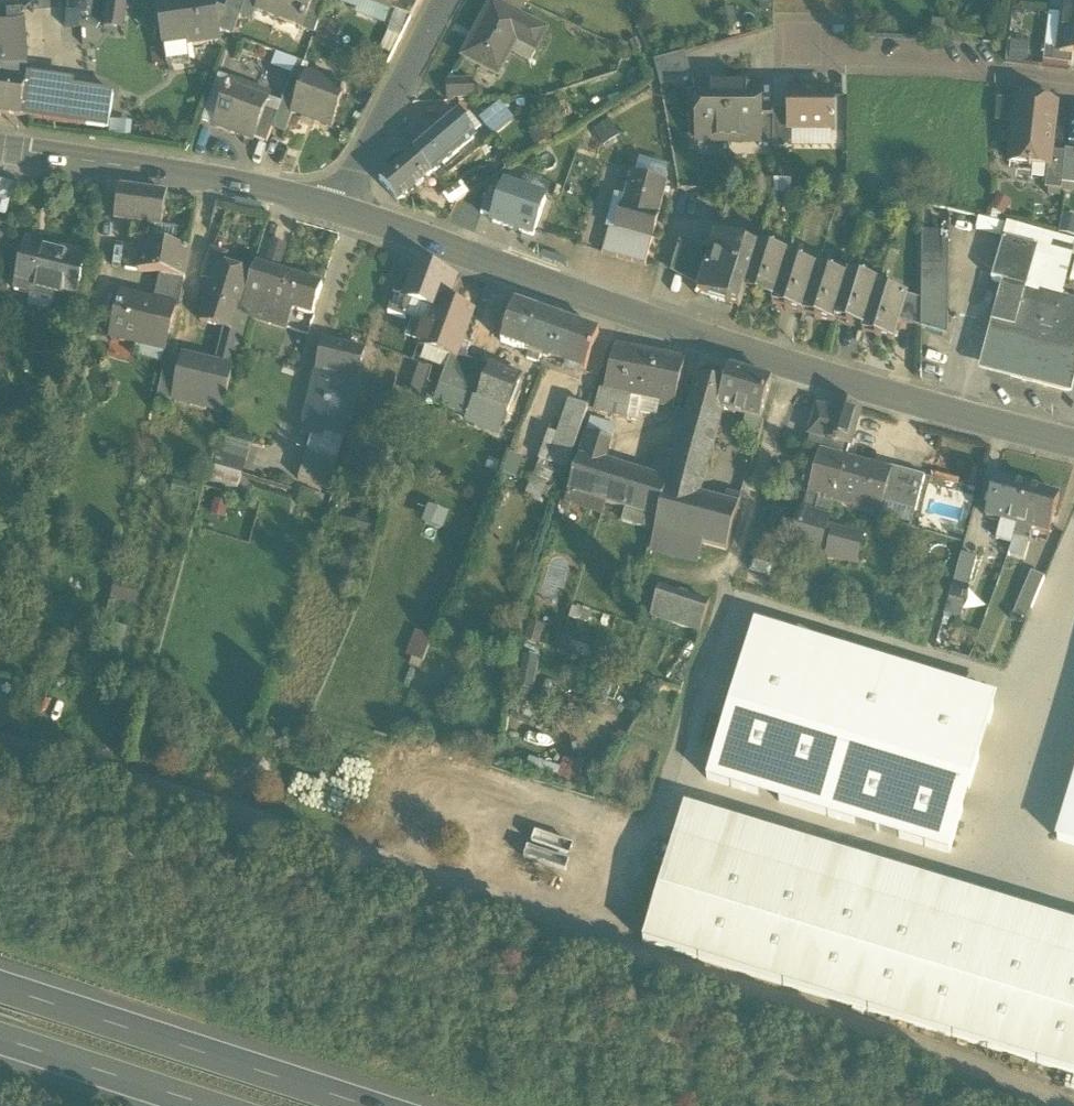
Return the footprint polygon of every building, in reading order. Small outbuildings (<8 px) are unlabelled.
[(123,0),(107,0),(103,28),(123,32),(128,1),(123,0)] [(241,18),(247,0),(231,0),(227,13),(241,18)] [(241,18),(254,22),(257,14),(262,0),(247,0),(241,18)] [(303,32),(306,23),(315,0),(262,0),(257,14),(303,32)] [(306,23),(318,28),(328,0),(341,5),(343,0),(315,0),(306,23)] [(361,3),(354,0),(343,0),(341,5),(358,11),(361,3)] [(391,14),(391,13),(396,0),(354,0),(361,3),(391,14)] [(411,20),(422,0),(396,0),(391,13),(395,14),(408,18),(411,20)] [(1063,18),(1073,19),(1073,0),(1065,0),(1063,18)] [(159,12),(165,51),(167,51),(165,43),(185,40),(187,48),(219,43),(218,33),(214,9),(214,3),(159,12)] [(361,3),(358,11),(355,17),(385,28),(391,14),(361,3)] [(502,71),(518,40),(527,24),(493,6),(464,60),(481,69),(485,62),(502,71)] [(227,13),(214,9),(218,33),(233,38),(241,18),(227,13)] [(7,13),(8,24),(25,23),(24,11),(7,13)] [(82,15),(66,13),(65,29),(80,31),(82,15)] [(389,31),(402,35),(408,18),(395,14),(389,31)] [(1063,18),(1059,49),(1059,53),(1073,54),(1073,19),(1063,18)] [(29,84),(25,23),(8,24),(0,25),(0,38),(3,80),(27,83),(29,84)] [(306,23),(303,32),(315,37),(318,28),(306,23)] [(342,30),(322,23),(315,40),(335,47),(342,30)] [(546,34),(527,24),(518,40),(537,50),(546,34)] [(402,35),(389,31),(381,53),(391,56),(400,40),(402,35)] [(165,43),(167,51),(187,48),(185,40),(165,43)] [(189,64),(187,48),(167,51),(165,51),(168,67),(189,64)] [(1042,63),(1072,66),(1073,54),(1059,53),(1059,49),(1044,48),(1042,63)] [(297,62),(277,55),(271,71),(291,79),(297,62)] [(654,63),(661,89),(692,80),(685,55),(654,63)] [(498,78),(502,71),(485,62),(481,69),(498,78)] [(291,116),(331,131),(343,100),(346,101),(348,97),(345,96),(347,91),(322,81),(321,83),(308,78),(309,76),(307,75),(293,112),(291,116)] [(201,123),(214,128),(230,87),(233,81),(219,76),(201,123)] [(3,80),(0,79),(0,115),(22,118),(27,83),(3,80)] [(233,81),(230,87),(254,96),(254,98),(267,103),(268,101),(270,102),(272,96),(233,81)] [(22,118),(43,121),(48,86),(29,84),(27,83),(22,118)] [(446,84),(447,100),(473,99),(472,83),(446,84)] [(114,96),(48,86),(43,121),(109,131),(110,121),(114,96)] [(214,128),(254,144),(255,141),(266,111),(270,102),(268,101),(267,103),(254,98),(254,96),(230,87),(214,128)] [(698,142),(729,142),(729,89),(698,89),(698,142)] [(759,89),(729,89),(729,142),(759,142),(759,117),(759,89)] [(792,132),(831,132),(832,94),(819,94),(819,92),(803,91),(803,94),(790,94),(790,111),(790,132),(792,132)] [(997,124),(1015,126),(1017,103),(999,101),(997,124)] [(514,120),(500,103),(479,121),(493,138),(514,120)] [(1048,169),(1049,169),(1051,153),(1055,107),(1017,103),(1015,126),(1011,165),(1048,169)] [(281,107),(278,116),(270,137),(281,142),(291,116),(293,112),(281,107)] [(267,145),(270,137),(278,116),(266,111),(255,141),(267,146),(267,145)] [(773,111),(773,117),(773,148),(773,150),(792,151),(792,149),(792,132),(790,132),(790,111),(773,111)] [(457,115),(439,130),(458,151),(475,137),(474,136),(462,122),(457,115)] [(470,115),(462,122),(474,136),(482,130),(470,115)] [(620,137),(608,117),(591,128),(603,147),(620,137)] [(759,148),(773,148),(773,117),(759,117),(759,142),(759,148)] [(133,124),(110,121),(109,131),(108,137),(131,140),(133,124)] [(554,140),(546,126),(528,135),(536,150),(554,140)] [(439,130),(413,152),(432,173),(458,152),(458,151),(439,130)] [(792,132),(792,149),(831,149),(831,132),(792,132)] [(398,202),(432,173),(413,152),(380,180),(398,202)] [(1065,155),(1062,185),(1073,187),(1073,153),(1065,152),(1065,155)] [(1061,193),(1062,185),(1065,155),(1051,153),(1049,169),(1048,169),(1045,191),(1061,193)] [(616,230),(652,239),(667,184),(631,174),(625,197),(616,230)] [(526,176),(521,191),(546,200),(551,185),(526,176)] [(470,195),(462,182),(442,194),(449,207),(470,195)] [(533,236),(546,200),(521,191),(505,185),(502,193),(493,218),(492,222),(533,236)] [(493,218),(502,193),(490,188),(481,213),(493,218)] [(156,228),(162,229),(166,196),(120,189),(115,222),(135,225),(156,228)] [(616,230),(625,197),(614,194),(605,227),(609,228),(616,230)] [(1059,234),(1073,238),(1073,216),(1064,213),(1059,234)] [(145,243),(153,245),(156,228),(135,225),(132,241),(145,244),(145,243)] [(178,231),(162,229),(156,228),(153,245),(175,249),(178,231)] [(602,254),(645,265),(652,240),(616,230),(609,228),(602,254)] [(922,268),(942,268),(943,243),(943,234),(922,234),(922,268)] [(909,296),(877,288),(879,283),(849,273),(848,277),(818,268),(788,258),(789,254),(759,244),(758,249),(716,236),(713,250),(705,277),(700,296),(739,307),(744,291),(747,282),(761,286),(758,296),(774,301),(776,295),(789,300),(786,309),(803,314),(806,305),(820,310),(817,319),(833,324),(834,320),(837,311),(851,315),(848,324),(864,329),(866,324),(879,328),(876,338),(896,343),(902,323),(909,296)] [(672,268),(705,277),(713,250),(712,250),(680,240),(672,268)] [(1026,290),(1037,250),(1003,240),(992,281),(1002,284),(1026,290)] [(29,307),(48,312),(51,301),(75,308),(87,256),(27,241),(15,291),(32,296),(29,307)] [(160,277),(184,281),(189,251),(175,249),(153,245),(145,243),(145,244),(138,273),(160,277)] [(265,268),(280,273),(288,248),(273,243),(265,268)] [(921,329),(947,337),(949,243),(943,243),(942,268),(922,268),(921,329)] [(212,285),(208,299),(240,310),(251,276),(224,268),(228,257),(212,252),(202,282),(212,285)] [(256,265),(247,296),(275,304),(291,309),(314,316),(322,286),(280,273),(265,268),(256,265)] [(406,299),(413,301),(437,310),(440,301),(447,304),(456,280),(418,266),(413,280),(406,299)] [(413,280),(399,276),(388,314),(406,320),(407,318),(413,301),(406,299),(413,280)] [(175,311),(179,311),(184,281),(160,277),(154,304),(176,309),(175,311)] [(747,282),(744,291),(758,296),(761,286),(747,282)] [(1053,346),(1053,344),(1061,313),(1022,303),(1026,290),(1002,284),(992,324),(991,329),(991,330),(1013,335),(1053,346)] [(1026,290),(1022,303),(1061,313),(1053,344),(1073,350),(1073,302),(1026,290)] [(776,295),(774,301),(773,305),(786,309),(789,300),(776,295)] [(288,320),(288,317),(272,312),(275,304),(247,296),(241,315),(287,329),(289,322),(288,320)] [(902,323),(921,329),(921,300),(909,296),(902,323)] [(137,346),(166,352),(175,311),(176,309),(154,304),(121,297),(112,336),(138,341),(137,346)] [(238,316),(240,310),(208,299),(200,322),(225,331),(215,368),(184,360),(182,367),(176,395),(225,407),(233,372),(234,372),(248,319),(238,316)] [(407,318),(425,325),(430,327),(437,310),(413,301),(407,318)] [(418,346),(450,358),(456,360),(459,352),(462,343),(473,314),(447,304),(440,301),(437,310),(430,327),(425,325),(418,346)] [(291,309),(275,304),(272,312),(288,317),(291,309)] [(501,343),(525,351),(538,312),(515,304),(501,343)] [(806,305),(803,314),(817,319),(820,310),(806,305)] [(837,311),(834,320),(848,324),(851,315),(837,311)] [(525,351),(553,361),(568,322),(538,312),(525,351)] [(599,333),(568,322),(553,361),(585,373),(599,333)] [(866,324),(864,329),(863,334),(876,338),(879,328),(866,324)] [(991,330),(984,358),(1005,363),(1013,335),(991,330)] [(1013,335),(1005,363),(1012,376),(1068,390),(1073,367),(1073,350),(1053,344),(1053,346),(1013,335)] [(471,347),(462,343),(459,352),(467,355),(471,347)] [(325,344),(318,372),(318,373),(338,378),(324,436),(327,436),(345,441),(358,383),(358,382),(364,353),(325,344)] [(629,409),(640,412),(642,402),(660,406),(675,410),(686,361),(616,345),(606,393),(599,391),(595,405),(615,410),(616,406),(629,409)] [(163,365),(166,352),(137,346),(133,358),(163,365)] [(467,355),(459,352),(456,360),(450,358),(440,386),(473,399),(476,400),(488,368),(466,359),(468,355),(467,355)] [(1012,376),(1005,363),(984,358),(981,368),(1012,376)] [(223,415),(225,407),(176,395),(182,367),(166,363),(158,400),(223,415)] [(408,398),(421,402),(431,370),(419,366),(408,398)] [(476,400),(508,414),(520,381),(488,368),(476,400)] [(724,412),(746,418),(760,421),(772,382),(729,369),(724,388),(718,410),(724,412)] [(325,443),(327,436),(324,436),(338,378),(318,373),(318,372),(316,371),(301,437),(313,440),(325,443)] [(675,455),(667,486),(668,486),(666,492),(700,501),(724,412),(718,410),(724,388),(696,380),(677,446),(675,455)] [(434,403),(467,416),(473,399),(440,386),(434,403)] [(469,418),(501,431),(508,414),(476,400),(469,418)] [(837,401),(833,412),(825,439),(849,446),(860,408),(837,401)] [(553,466),(566,471),(588,408),(569,402),(557,436),(549,434),(539,462),(540,462),(553,466)] [(640,412),(640,414),(657,418),(660,406),(642,402),(640,412)] [(615,410),(595,405),(593,413),(627,420),(629,409),(616,406),(615,410)] [(810,435),(825,439),(833,412),(818,407),(810,435)] [(629,409),(627,420),(639,423),(640,414),(640,412),(629,409)] [(765,423),(760,421),(746,418),(742,431),(761,437),(765,423)] [(593,419),(588,435),(612,442),(617,426),(593,419)] [(588,435),(580,459),(604,467),(612,442),(588,435)] [(841,458),(845,459),(849,446),(825,439),(810,435),(806,448),(832,456),(841,458)] [(338,461),(345,441),(327,436),(325,443),(313,440),(309,453),(338,461)] [(218,455),(246,463),(251,446),(222,439),(218,455)] [(654,482),(667,486),(675,455),(662,452),(654,482)] [(820,452),(808,496),(832,503),(842,505),(845,493),(840,492),(843,477),(846,478),(847,474),(838,471),(841,458),(832,456),(820,452)] [(300,482),(330,491),(339,462),(338,461),(309,453),(300,482)] [(216,471),(242,478),(246,463),(218,455),(214,470),(216,471)] [(502,476),(515,481),(523,460),(510,455),(502,476)] [(845,459),(841,458),(838,471),(847,474),(846,478),(843,477),(840,492),(845,493),(842,505),(881,516),(884,503),(886,497),(893,473),(891,472),(845,459)] [(605,505),(627,512),(659,521),(666,492),(668,486),(667,486),(654,482),(604,467),(580,459),(569,493),(605,505)] [(540,462),(533,480),(532,480),(526,499),(539,504),(546,486),(545,486),(553,466),(540,462)] [(886,498),(917,507),(926,478),(892,468),(891,472),(893,473),(886,497),(886,498)] [(213,485),(240,492),(243,478),(242,478),(216,471),(213,485)] [(1013,539),(1014,537),(1028,489),(996,480),(986,516),(1002,521),(998,535),(1013,539)] [(1059,498),(1028,489),(1014,537),(1025,540),(1028,529),(1049,535),(1059,498)] [(300,505),(313,508),(317,495),(304,492),(300,505)] [(700,501),(666,492),(659,521),(655,531),(702,544),(727,552),(739,512),(724,508),(700,501)] [(605,505),(569,493),(565,507),(601,518),(605,505)] [(728,494),(724,508),(739,512),(743,499),(728,494)] [(808,496),(803,515),(827,523),(832,503),(808,496)] [(886,497),(884,503),(916,512),(917,507),(886,498),(886,497)] [(230,505),(215,501),(211,517),(226,521),(230,505)] [(884,503),(881,516),(880,519),(911,528),(916,512),(884,503)] [(450,517),(429,509),(422,527),(443,535),(450,517)] [(789,515),(772,510),(767,528),(784,533),(789,515)] [(655,531),(659,521),(627,512),(624,522),(655,531)] [(827,523),(803,515),(793,554),(818,561),(823,542),(827,529),(828,523),(827,523)] [(863,539),(827,529),(823,542),(831,544),(829,557),(855,565),(863,539)] [(696,566),(702,544),(655,531),(649,553),(696,566)] [(1029,541),(1025,540),(1014,537),(1013,539),(1009,556),(1024,561),(1029,541)] [(978,560),(961,555),(953,584),(970,588),(978,560)] [(1015,611),(1029,617),(1041,588),(1044,581),(1030,575),(1015,611)] [(114,590),(134,595),(136,585),(116,580),(114,590)] [(965,606),(970,588),(953,584),(948,601),(965,606)] [(652,617),(700,634),(709,606),(662,589),(652,617)] [(960,621),(965,606),(948,601),(944,617),(960,621)] [(591,615),(572,609),(569,621),(587,627),(591,615)] [(546,628),(530,623),(524,642),(540,647),(546,628)] [(755,624),(751,637),(994,711),(998,698),(755,624)] [(433,639),(416,632),(406,658),(422,665),(433,639)] [(950,855),(994,711),(751,637),(707,781),(950,855)] [(574,641),(563,638),(558,654),(587,663),(591,650),(573,645),(574,641)] [(541,660),(523,656),(516,691),(534,695),(541,660)] [(587,672),(571,667),(567,679),(584,684),(587,672)] [(1057,842),(1073,847),(1073,788),(1057,842)] [(674,842),(1073,964),(1073,928),(685,809),(674,842)] [(674,842),(643,944),(1073,1076),(1073,964),(674,842)]
